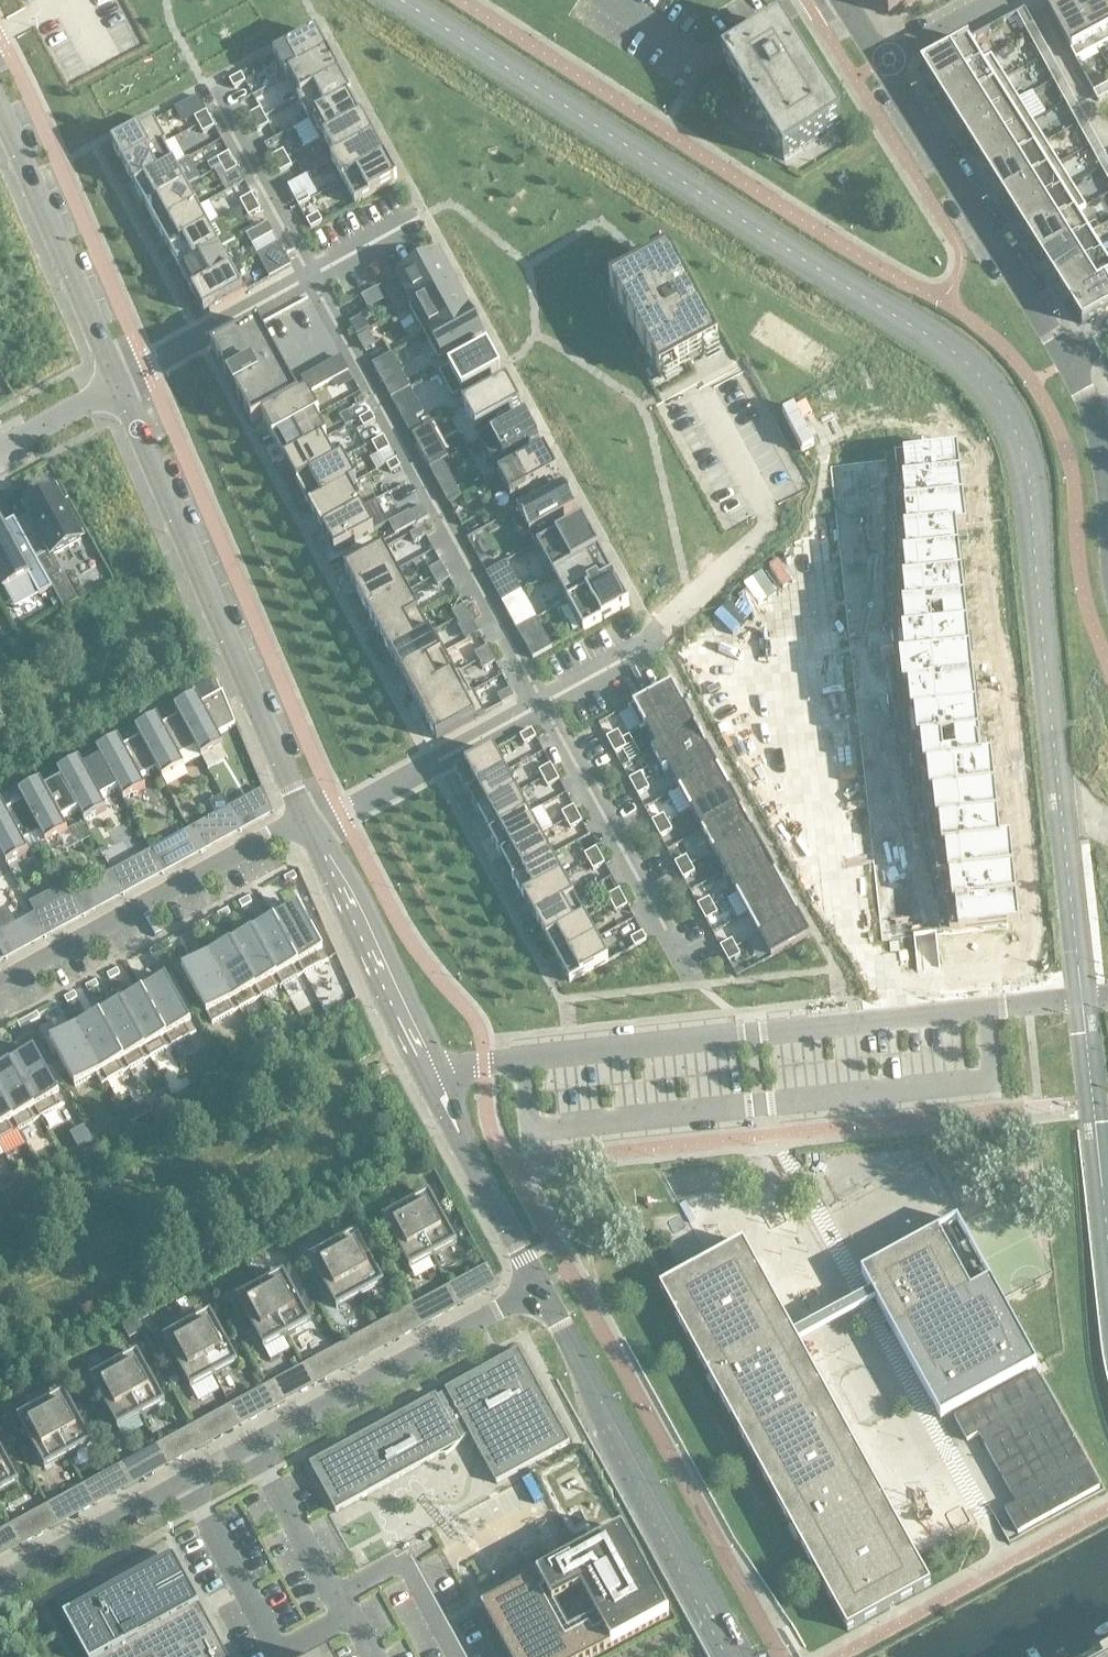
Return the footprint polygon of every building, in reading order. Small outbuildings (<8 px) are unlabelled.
[(890,13),(915,0),(883,0),(890,13)] [(1070,0),(1059,0),(1045,7),(1074,61),(1096,49),(1070,0)] [(1097,0),(1070,0),(1096,49),(1107,42),(1107,21),(1097,0)] [(1107,21),(1107,0),(1097,0),(1107,21)] [(1031,25),(1023,11),(1016,15),(1024,29),(1031,25)] [(327,55),(315,33),(272,56),(285,78),(288,76),(327,55)] [(981,62),(967,40),(923,64),(936,87),(937,86),(981,62)] [(1048,54),(1040,40),(1032,45),(1040,59),(1048,54)] [(840,125),(790,45),(733,81),(782,161),(840,125)] [(1056,68),(1048,54),(1040,59),(1048,73),(1056,68)] [(299,97),(338,76),(327,55),(288,76),(299,97)] [(991,57),(981,62),(937,86),(949,108),(950,108),(1004,78),(991,57)] [(244,82),(240,74),(228,80),(232,88),(244,82)] [(350,97),(338,76),(299,97),(296,99),(307,120),(350,97)] [(1017,100),(1004,78),(950,108),(962,130),(963,129),(1017,100)] [(1072,98),(1065,84),(1056,89),(1064,103),(1072,98)] [(322,140),(322,139),(361,118),(350,97),(307,120),(319,141),(322,140)] [(1080,112),(1072,98),(1064,103),(1072,117),(1080,112)] [(1031,121),(1017,100),(963,129),(975,151),(977,150),(1031,121)] [(247,116),(251,123),(263,117),(259,109),(247,116)] [(198,126),(209,119),(205,112),(193,118),(198,126)] [(251,123),(256,131),(267,125),(263,117),(251,123)] [(373,138),(361,118),(322,139),(322,140),(333,159),(333,160),(373,138)] [(209,119),(198,126),(202,134),(214,127),(209,119)] [(1044,142),(1031,121),(977,150),(989,172),(990,172),(1044,142)] [(110,145),(122,167),(161,146),(162,146),(165,144),(153,122),(110,145)] [(1097,142),(1089,128),(1080,133),(1088,147),(1097,142)] [(333,159),(330,161),(330,162),(341,182),(384,159),(373,138),(333,160),(333,159)] [(1057,164),(1044,142),(990,172),(1002,194),(1003,193),(1057,164)] [(1104,157),(1097,142),(1088,147),(1096,161),(1104,157)] [(122,167),(123,168),(124,168),(134,186),(133,187),(134,188),(173,166),(162,146),(161,146),(122,167)] [(270,157),(274,165),(286,159),(282,151),(270,157)] [(216,160),(220,167),(232,161),(228,153),(216,160)] [(274,165),(279,173),(290,166),(286,159),(274,165)] [(384,159),(341,182),(354,205),(396,181),(384,159)] [(232,161),(220,167),(225,175),(236,169),(232,161)] [(1071,185),(1057,164),(1003,193),(1016,215),(1017,215),(1071,185)] [(173,166),(134,188),(145,209),(184,187),(173,166)] [(1084,207),(1071,185),(1017,215),(1029,237),(1030,236),(1075,212),(1084,207)] [(184,187),(145,209),(156,229),(196,208),(184,187)] [(304,193),(293,199),(297,207),(309,200),(304,193)] [(239,202),(243,209),(255,203),(251,195),(239,202)] [(255,203),(243,209),(247,217),(259,211),(255,203)] [(207,229),(196,208),(156,229),(168,250),(207,229)] [(1088,233),(1075,212),(1030,236),(1042,258),(1044,257),(1088,233)] [(305,221),(309,229),(321,222),(316,215),(305,221)] [(207,229),(168,250),(179,271),(218,250),(207,229)] [(1101,254),(1088,233),(1044,257),(1056,279),(1057,279),(1101,254)] [(278,244),(273,237),(262,243),(266,251),(278,244)] [(278,244),(266,251),(270,259),(282,252),(278,244)] [(179,271),(191,292),(230,271),(218,250),(179,271)] [(1101,254),(1057,279),(1069,301),(1070,300),(1107,279),(1107,265),(1101,254)] [(436,255),(397,276),(413,304),(413,305),(452,284),(436,255)] [(685,288),(667,256),(666,257),(666,258),(611,288),(611,287),(609,288),(627,320),(642,348),(659,380),(661,379),(661,378),(715,348),(716,349),(718,348),(700,315),(685,288)] [(233,269),(230,271),(191,292),(203,314),(245,291),(233,269)] [(1070,300),(1083,323),(1107,309),(1107,279),(1070,300)] [(424,335),(467,311),(452,284),(413,305),(413,304),(408,307),(424,335)] [(467,311),(424,335),(437,360),(481,337),(467,311)] [(361,317),(348,324),(355,336),(368,329),(361,317)] [(213,348),(210,350),(212,354),(212,353),(223,374),(225,377),(236,397),(238,401),(249,421),(250,424),(260,419),(298,399),(296,395),(295,395),(259,328),(257,324),(254,326),(254,327),(214,349),(213,348)] [(368,332),(367,332),(356,338),(363,350),(374,344),(368,332)] [(438,373),(452,398),(500,371),(486,346),(438,373)] [(339,358),(301,379),(309,393),(347,372),(339,358)] [(401,376),(382,386),(389,399),(408,388),(401,376)] [(505,381),(461,405),(474,430),(519,406),(505,381)] [(423,414),(410,391),(409,388),(389,399),(409,434),(419,429),(414,420),(423,414)] [(314,417),(318,415),(306,394),(298,399),(260,419),(272,440),(314,417)] [(358,394),(351,398),(355,406),(362,402),(358,394)] [(370,413),(358,420),(362,427),(374,421),(370,413)] [(538,441),(524,416),(478,441),(492,466),(538,441)] [(322,440),(325,438),(314,417),(272,440),(283,461),(322,440)] [(430,424),(410,434),(414,442),(434,432),(430,424)] [(382,437),(371,443),(377,455),(388,448),(382,437)] [(322,440),(283,461),(296,484),(334,463),(334,462),(322,440)] [(509,499),(556,474),(543,450),(497,476),(509,499)] [(965,536),(956,453),(882,461),(883,465),(829,471),(851,669),(880,939),(937,933),(938,938),(1018,929),(1009,846),(999,847),(991,768),(981,769),(968,656),(955,537),(965,536)] [(334,463),(296,484),(308,507),(347,486),(355,482),(342,458),(334,462),(334,463)] [(395,460),(385,465),(389,473),(399,467),(395,460)] [(440,462),(428,468),(434,479),(446,472),(440,462)] [(562,485),(508,515),(521,538),(528,534),(535,545),(553,535),(547,524),(575,508),(562,485)] [(347,486),(308,507),(309,508),(310,510),(313,516),(314,518),(315,518),(315,519),(316,521),(320,528),(321,530),(360,509),(347,486)] [(29,515),(16,522),(36,559),(49,552),(52,557),(81,541),(53,491),(24,507),(29,515)] [(421,506),(409,512),(415,524),(417,523),(427,517),(421,506)] [(360,509),(321,530),(333,553),(372,531),(360,509)] [(1,589),(3,588),(12,604),(36,591),(39,595),(51,588),(13,519),(12,520),(12,521),(13,521),(15,524),(4,530),(0,522),(0,586),(1,589)] [(597,549),(581,520),(553,535),(535,545),(551,574),(597,549)] [(420,528),(409,535),(413,543),(425,536),(420,528)] [(355,593),(394,571),(382,549),(343,571),(355,593)] [(566,602),(612,577),(597,549),(551,574),(566,602)] [(485,573),(485,574),(491,585),(510,574),(504,562),(485,573)] [(440,564),(428,570),(437,586),(448,579),(440,564)] [(367,614),(406,592),(394,571),(355,593),(367,614)] [(582,631),(628,606),(612,577),(566,602),(582,631)] [(378,635),(417,613),(406,592),(367,614),(378,635)] [(463,605),(451,612),(459,628),(471,621),(463,605)] [(389,655),(429,634),(417,613),(378,635),(389,655)] [(401,676),(445,652),(433,631),(429,634),(389,655),(401,676)] [(485,647),(473,654),(482,669),(494,663),(485,647)] [(412,697),(451,676),(456,673),(445,652),(401,676),(412,697)] [(424,718),(463,697),(451,676),(412,697),(424,718)] [(193,689),(196,695),(174,707),(178,715),(180,714),(197,746),(195,746),(201,757),(223,745),(218,734),(235,725),(221,692),(216,695),(209,681),(193,689)] [(644,727),(683,706),(671,684),(627,707),(639,730),(644,728),(644,727)] [(508,690),(497,696),(501,704),(513,698),(508,690)] [(436,740),(484,713),(472,692),(463,697),(424,718),(436,740)] [(683,706),(644,727),(644,728),(655,747),(655,748),(694,726),(683,706)] [(180,714),(178,715),(161,724),(157,717),(135,729),(139,736),(141,736),(158,767),(156,768),(162,778),(184,766),(179,756),(195,746),(197,746),(180,714)] [(705,747),(694,726),(655,748),(655,747),(650,750),(662,772),(667,769),(666,769),(705,747)] [(531,730),(519,736),(523,744),(535,738),(531,730)] [(617,731),(605,738),(614,754),(625,747),(617,731)] [(141,736),(139,736),(122,746),(118,738),(96,750),(100,758),(102,757),(119,788),(117,789),(123,800),(145,788),(140,777),(156,768),(158,767),(141,736)] [(717,768),(705,747),(666,769),(667,769),(678,790),(717,768)] [(465,794),(504,773),(492,751),(453,772),(465,794)] [(102,757),(100,758),(83,767),(79,759),(57,771),(61,779),(63,778),(80,810),(78,810),(84,821),(106,809),(101,798),(117,789),(119,788),(102,757)] [(549,765),(538,771),(546,787),(558,781),(549,765)] [(717,768),(678,790),(689,810),(728,789),(717,768)] [(516,794),(504,773),(465,794),(477,815),(516,794)] [(639,773),(628,780),(636,795),(648,789),(639,773)] [(63,778),(61,779),(44,788),(40,781),(18,793),(22,800),(24,800),(41,831),(39,832),(45,842),(67,830),(62,820),(78,810),(80,810),(63,778)] [(273,813),(262,789),(247,797),(258,817),(270,810),(272,814),(273,813)] [(740,810),(728,789),(689,810),(701,831),(740,810)] [(527,814),(516,794),(477,815),(488,836),(527,814)] [(210,802),(216,814),(227,834),(239,828),(240,831),(241,830),(222,795),(210,802)] [(22,800),(5,810),(1,802),(0,803),(0,849),(2,852),(0,853),(6,864),(28,852),(23,841),(39,832),(41,831),(24,800),(22,800)] [(572,807),(560,813),(569,829),(581,822),(572,807)] [(740,810),(701,831),(712,852),(751,831),(740,810)] [(527,814),(488,836),(499,857),(538,835),(527,814)] [(662,815),(651,821),(659,837),(671,831),(662,815)] [(202,851),(190,828),(177,835),(188,855),(200,849),(201,852),(202,851)] [(762,852),(751,831),(712,852),(723,873),(762,852)] [(511,877),(550,856),(538,835),(499,857),(511,877)] [(595,848),(583,855),(592,870),(604,864),(595,848)] [(163,873),(150,850),(138,856),(149,877),(161,870),(162,873),(163,873)] [(762,852),(723,873),(735,894),(774,872),(762,852)] [(550,856),(511,877),(522,898),(561,877),(550,856)] [(685,857),(673,863),(682,879),(694,872),(685,857)] [(124,894),(112,871),(99,878),(110,898),(122,892),(123,895),(124,894)] [(295,878),(291,872),(281,878),(285,884),(295,878)] [(785,893),(774,872),(735,894),(746,915),(785,893)] [(534,919),(573,898),(561,877),(522,898),(534,919)] [(618,890),(606,897),(615,912),(626,906),(618,890)] [(85,915),(73,892),(60,899),(71,919),(83,913),(84,916),(85,915)] [(785,893),(746,915),(758,935),(797,914),(785,893)] [(250,902),(247,897),(237,902),(240,908),(250,902)] [(573,898),(534,919),(545,940),(584,919),(573,898)] [(708,898),(696,905),(705,920),(716,914),(708,898)] [(297,905),(271,919),(295,964),(297,963),(303,974),(327,960),(297,905)] [(229,914),(226,908),(216,914),(219,920),(229,914)] [(46,937),(33,913),(21,920),(32,941),(44,934),(45,937),(46,937)] [(797,914),(758,935),(770,957),(809,936),(797,914)] [(295,964),(271,919),(249,931),(274,976),(275,975),(281,986),(303,974),(297,963),(295,964)] [(556,961),(595,940),(584,919),(545,940),(556,961)] [(207,926),(204,920),(194,925),(197,931),(207,926)] [(274,976),(249,931),(228,943),(253,987),(254,987),(260,997),(281,986),(275,975),(274,976)] [(641,933),(629,939),(634,947),(645,941),(645,940),(641,933)] [(170,938),(160,944),(164,950),(174,944),(170,938)] [(595,940),(556,961),(568,983),(607,962),(595,940)] [(731,940),(719,946),(727,962),(739,956),(731,940)] [(253,987),(228,943),(207,954),(231,999),(233,998),(239,1009),(260,997),(254,987),(253,987)] [(164,950),(160,944),(150,949),(154,955),(164,950)] [(231,999),(207,954),(181,968),(211,1024),(239,1009),(233,998),(231,999)] [(118,974),(115,969),(105,974),(108,980),(118,974)] [(165,977),(139,991),(163,1036),(165,1035),(171,1046),(195,1033),(165,977)] [(84,986),(87,992),(97,986),(94,980),(84,986)] [(163,1036),(139,991),(118,1003),(142,1048),(144,1047),(149,1058),(171,1046),(165,1035),(163,1036)] [(62,997),(66,1003),(76,998),(72,992),(62,997)] [(142,1048),(118,1003),(96,1015),(121,1059),(122,1059),(128,1069),(149,1058),(144,1047),(142,1048)] [(39,1011),(29,1016),(32,1022),(42,1016),(39,1011)] [(121,1059),(96,1015),(75,1026),(99,1071),(101,1070),(107,1081),(128,1069),(122,1059),(121,1059)] [(32,1022),(29,1016),(19,1021),(22,1027),(32,1022)] [(99,1071),(75,1026),(49,1040),(73,1085),(95,1073),(101,1084),(107,1081),(101,1070),(99,1071)] [(33,1049),(7,1063),(32,1108),(33,1107),(39,1118),(63,1105),(33,1049)] [(7,1063),(0,1067),(0,1101),(10,1120),(12,1119),(18,1130),(39,1118),(33,1107),(32,1108),(7,1063)] [(0,1101),(0,1139),(18,1130),(12,1119),(10,1120),(0,1101)] [(133,1109),(124,1114),(128,1122),(138,1117),(133,1109)] [(428,1195),(405,1207),(432,1257),(441,1252),(440,1251),(455,1243),(444,1223),(444,1222),(433,1202),(428,1195)] [(432,1257),(405,1207),(382,1220),(386,1228),(397,1249),(397,1248),(409,1269),(423,1261),(424,1261),(432,1257)] [(1036,1366),(956,1221),(860,1274),(939,1419),(1036,1366)] [(355,1234),(332,1247),(359,1297),(368,1292),(367,1291),(382,1283),(371,1263),(371,1262),(360,1242),(355,1234)] [(658,1287),(698,1360),(846,1631),(930,1585),(742,1241),(658,1287)] [(359,1297),(332,1247),(309,1260),(313,1268),(324,1288),(336,1309),(350,1301),(351,1301),(359,1297)] [(497,1285),(486,1266),(477,1271),(487,1290),(497,1285)] [(282,1274),(259,1287),(286,1337),(295,1332),(294,1331),(309,1323),(298,1303),(298,1302),(287,1282),(282,1274)] [(286,1337),(259,1287),(236,1300),(240,1308),(251,1328),(263,1349),(277,1341),(278,1341),(286,1337)] [(420,1302),(412,1306),(423,1326),(431,1321),(420,1302)] [(423,1326),(412,1306),(404,1311),(415,1330),(423,1326)] [(193,1309),(180,1316),(213,1376),(222,1372),(221,1371),(236,1363),(225,1343),(225,1342),(214,1322),(209,1314),(199,1320),(193,1309)] [(213,1376),(180,1316),(168,1323),(174,1334),(163,1340),(167,1347),(167,1348),(178,1368),(190,1388),(204,1380),(205,1381),(213,1376)] [(347,1342),(339,1346),(350,1366),(358,1361),(347,1342)] [(350,1366),(339,1346),(331,1351),(342,1370),(350,1366)] [(449,1453),(450,1452),(468,1434),(495,1484),(568,1444),(517,1350),(444,1391),(445,1393),(436,1398),(434,1396),(308,1465),(334,1513),(437,1456),(443,1456),(445,1455),(447,1454),(449,1453)] [(136,1354),(113,1367),(140,1416),(149,1412),(148,1411),(163,1403),(152,1382),(141,1362),(136,1354)] [(140,1416),(113,1367),(90,1380),(94,1387),(94,1388),(105,1408),(117,1428),(131,1420),(132,1421),(140,1416)] [(1008,1510),(1020,1533),(1101,1489),(1038,1373),(957,1417),(970,1441),(981,1434),(1019,1504),(1008,1510)] [(274,1382),(266,1386),(277,1406),(285,1401),(274,1382)] [(277,1406),(266,1386),(258,1391),(269,1410),(277,1406)] [(47,1389),(34,1396),(67,1456),(76,1452),(75,1451),(90,1443),(79,1422),(68,1402),(63,1394),(53,1400),(47,1389)] [(67,1456),(34,1396),(22,1403),(28,1414),(17,1419),(21,1427),(21,1428),(32,1448),(44,1468),(58,1460),(59,1461),(67,1456)] [(201,1422),(193,1426),(204,1446),(212,1441),(201,1422)] [(204,1446),(193,1426),(185,1430),(196,1450),(204,1446)] [(3,1491),(2,1491),(17,1483),(6,1462),(0,1450),(0,1493),(3,1491)] [(128,1461),(120,1466),(131,1485),(139,1481),(128,1461)] [(131,1485),(120,1466),(112,1470),(123,1490),(131,1485)] [(55,1501),(47,1506),(58,1525),(66,1521),(55,1501)] [(58,1525),(47,1506),(39,1510),(50,1530),(58,1525)] [(480,1607),(508,1656),(591,1656),(668,1615),(621,1530),(480,1607)] [(163,1561),(62,1616),(85,1656),(227,1656),(222,1649),(204,1617),(195,1622),(189,1610),(189,1609),(163,1561)]
